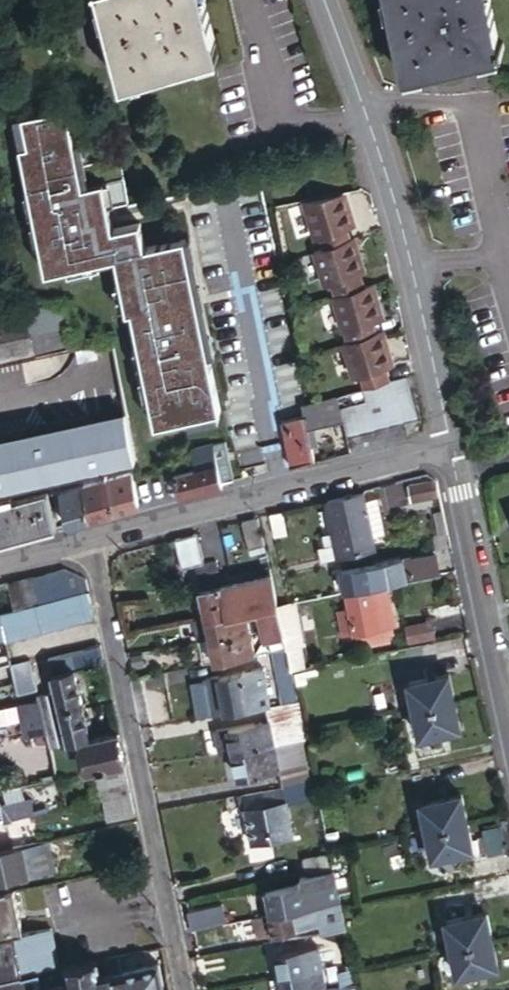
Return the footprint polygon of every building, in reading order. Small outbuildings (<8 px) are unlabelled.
[(126,93),(225,65),(206,0),(99,0),(126,93)] [(407,73),(503,54),(492,0),(392,0),(407,73)] [(63,105),(11,115),(42,267),(63,262),(64,270),(113,260),(122,308),(127,307),(150,420),(216,407),(181,235),(141,243),(136,218),(109,223),(100,178),(78,182),(63,105)] [(320,230),(324,242),(351,233),(347,222),(355,219),(346,188),(305,194),(316,231),(320,230)] [(331,277),(335,291),(364,283),(359,268),(365,266),(355,232),(351,233),(324,242),(314,245),(324,279),(331,277)] [(344,327),(347,338),(376,330),(372,318),(383,314),(373,280),(364,283),(335,291),(332,292),(342,328),(344,327)] [(73,344),(69,296),(23,305),(21,294),(0,299),(0,359),(73,344)] [(360,373),(364,384),(388,379),(384,364),(392,362),(383,328),(376,330),(347,338),(348,340),(343,342),(352,375),(360,373)] [(292,465),(316,459),(308,426),(343,418),(347,436),(417,419),(407,377),(302,402),(304,412),(281,417),(292,465)] [(129,458),(120,411),(0,433),(0,482),(129,458)] [(222,483),(234,480),(224,438),(212,441),(217,462),(222,483)] [(69,521),(138,503),(128,461),(81,470),(82,478),(64,483),(69,521)] [(178,494),(222,483),(217,462),(196,467),(173,472),(178,494)] [(408,500),(438,494),(434,480),(405,486),(408,500)] [(57,523),(49,487),(15,495),(14,491),(0,494),(0,496),(0,498),(0,538),(57,523)] [(347,532),(366,528),(359,496),(322,504),(327,527),(345,523),(347,532)] [(438,535),(446,533),(441,510),(434,512),(438,535)] [(269,514),(274,538),(285,535),(281,513),(269,514)] [(262,544),(256,517),(242,521),(248,547),(262,544)] [(223,523),(205,525),(207,551),(225,549),(223,523)] [(334,559),(371,550),(366,528),(347,532),(345,523),(327,527),(329,535),(334,559)] [(334,559),(329,535),(319,537),(322,548),(315,549),(318,562),(334,559)] [(384,584),(439,572),(435,554),(412,559),(406,555),(338,569),(343,593),(384,584)] [(59,569),(31,576),(37,603),(65,596),(59,569)] [(198,588),(219,585),(217,573),(196,577),(198,588)] [(37,603),(31,576),(6,582),(13,609),(37,603)] [(392,627),(384,584),(343,593),(346,609),(346,611),(336,613),(339,627),(349,625),(351,635),(353,635),(384,629),(392,627)] [(224,614),(224,613),(221,596),(219,585),(198,588),(204,618),(224,614)] [(262,636),(265,635),(280,632),(275,607),(271,586),(221,596),(224,613),(244,608),(256,606),(262,636)] [(86,591),(65,596),(37,603),(13,609),(0,612),(0,621),(1,628),(4,640),(92,619),(86,591)] [(302,646),(293,603),(275,607),(280,632),(283,647),(287,663),(288,671),(302,668),(299,647),(302,646)] [(209,637),(248,629),(244,608),(224,613),(224,614),(204,618),(191,621),(195,639),(209,637)] [(432,637),(429,621),(404,626),(407,642),(432,637)] [(351,635),(349,625),(339,627),(341,638),(351,635)] [(212,660),(253,652),(248,629),(209,637),(212,652),(211,653),(212,660)] [(353,635),(356,649),(387,642),(384,629),(353,635)] [(265,635),(268,649),(283,647),(280,632),(265,635)] [(209,637),(195,639),(200,662),(212,660),(211,653),(212,652),(209,637)] [(100,657),(97,644),(47,655),(49,663),(53,661),(55,666),(70,663),(82,660),(83,661),(100,657)] [(271,666),(287,663),(283,647),(268,649),(271,666)] [(35,689),(28,659),(9,663),(17,693),(35,689)] [(54,689),(57,703),(77,699),(70,663),(55,666),(53,661),(49,663),(54,689)] [(261,703),(264,703),(256,665),(202,676),(209,713),(261,703)] [(190,684),(192,672),(170,669),(168,681),(190,684)] [(407,678),(413,707),(454,698),(448,670),(407,678)] [(48,745),(65,741),(57,703),(54,689),(35,693),(37,700),(38,699),(45,732),(48,745)] [(274,717),(297,713),(294,697),(264,703),(261,703),(264,719),(226,726),(231,750),(269,743),(267,735),(277,733),(274,717)] [(454,698),(413,707),(418,733),(459,724),(454,698)] [(21,719),(24,736),(45,732),(38,699),(37,700),(0,707),(0,723),(21,719)] [(79,738),(85,737),(77,699),(57,703),(65,741),(79,738)] [(226,726),(213,729),(217,752),(231,750),(226,726)] [(93,769),(122,763),(115,731),(85,737),(79,738),(86,770),(93,769)] [(55,777),(86,770),(79,738),(65,741),(48,745),(55,777)] [(274,767),(269,743),(231,750),(236,775),(274,767)] [(312,782),(307,760),(274,767),(278,788),(283,787),(312,782)] [(96,782),(125,776),(122,763),(93,769),(96,782)] [(100,798),(102,798),(128,793),(125,776),(96,782),(100,798)] [(283,787),(278,788),(260,792),(270,838),(292,834),(283,787)] [(270,838),(260,792),(240,795),(250,842),(270,838)] [(106,818),(132,813),(128,793),(102,798),(106,818)] [(426,828),(465,820),(460,794),(421,801),(426,828)] [(3,818),(26,813),(23,799),(0,804),(0,820),(3,818)] [(471,848),(465,820),(426,828),(432,855),(471,848)] [(3,890),(2,886),(28,881),(28,876),(51,871),(44,839),(0,848),(0,891),(3,890)] [(329,868),(326,850),(298,856),(301,874),(329,868)] [(264,888),(268,911),(319,902),(315,879),(331,876),(329,868),(301,874),(298,874),(300,881),(264,888)] [(319,904),(336,901),(331,876),(315,879),(319,902),(319,904)] [(186,906),(190,926),(224,920),(220,900),(186,906)] [(342,926),(336,901),(319,904),(319,902),(268,911),(272,931),(272,932),(293,928),(293,925),(318,921),(319,930),(342,926)] [(272,931),(268,911),(252,914),(255,934),(272,931)] [(451,947),(490,938),(484,911),(445,920),(451,947)] [(12,934),(21,974),(37,971),(57,967),(48,927),(20,933),(16,913),(8,914),(0,916),(0,937),(12,934)] [(37,971),(21,974),(12,934),(0,937),(0,989),(41,989),(37,971)] [(495,966),(490,938),(451,947),(457,974),(495,966)] [(280,975),(318,968),(313,946),(276,954),(280,975)] [(159,964),(122,971),(119,954),(57,967),(37,971),(41,989),(164,989),(159,964)] [(353,983),(349,962),(343,963),(344,969),(334,971),(337,987),(353,983)] [(337,987),(322,989),(318,968),(280,975),(267,978),(269,989),(355,989),(353,983),(337,987)]
